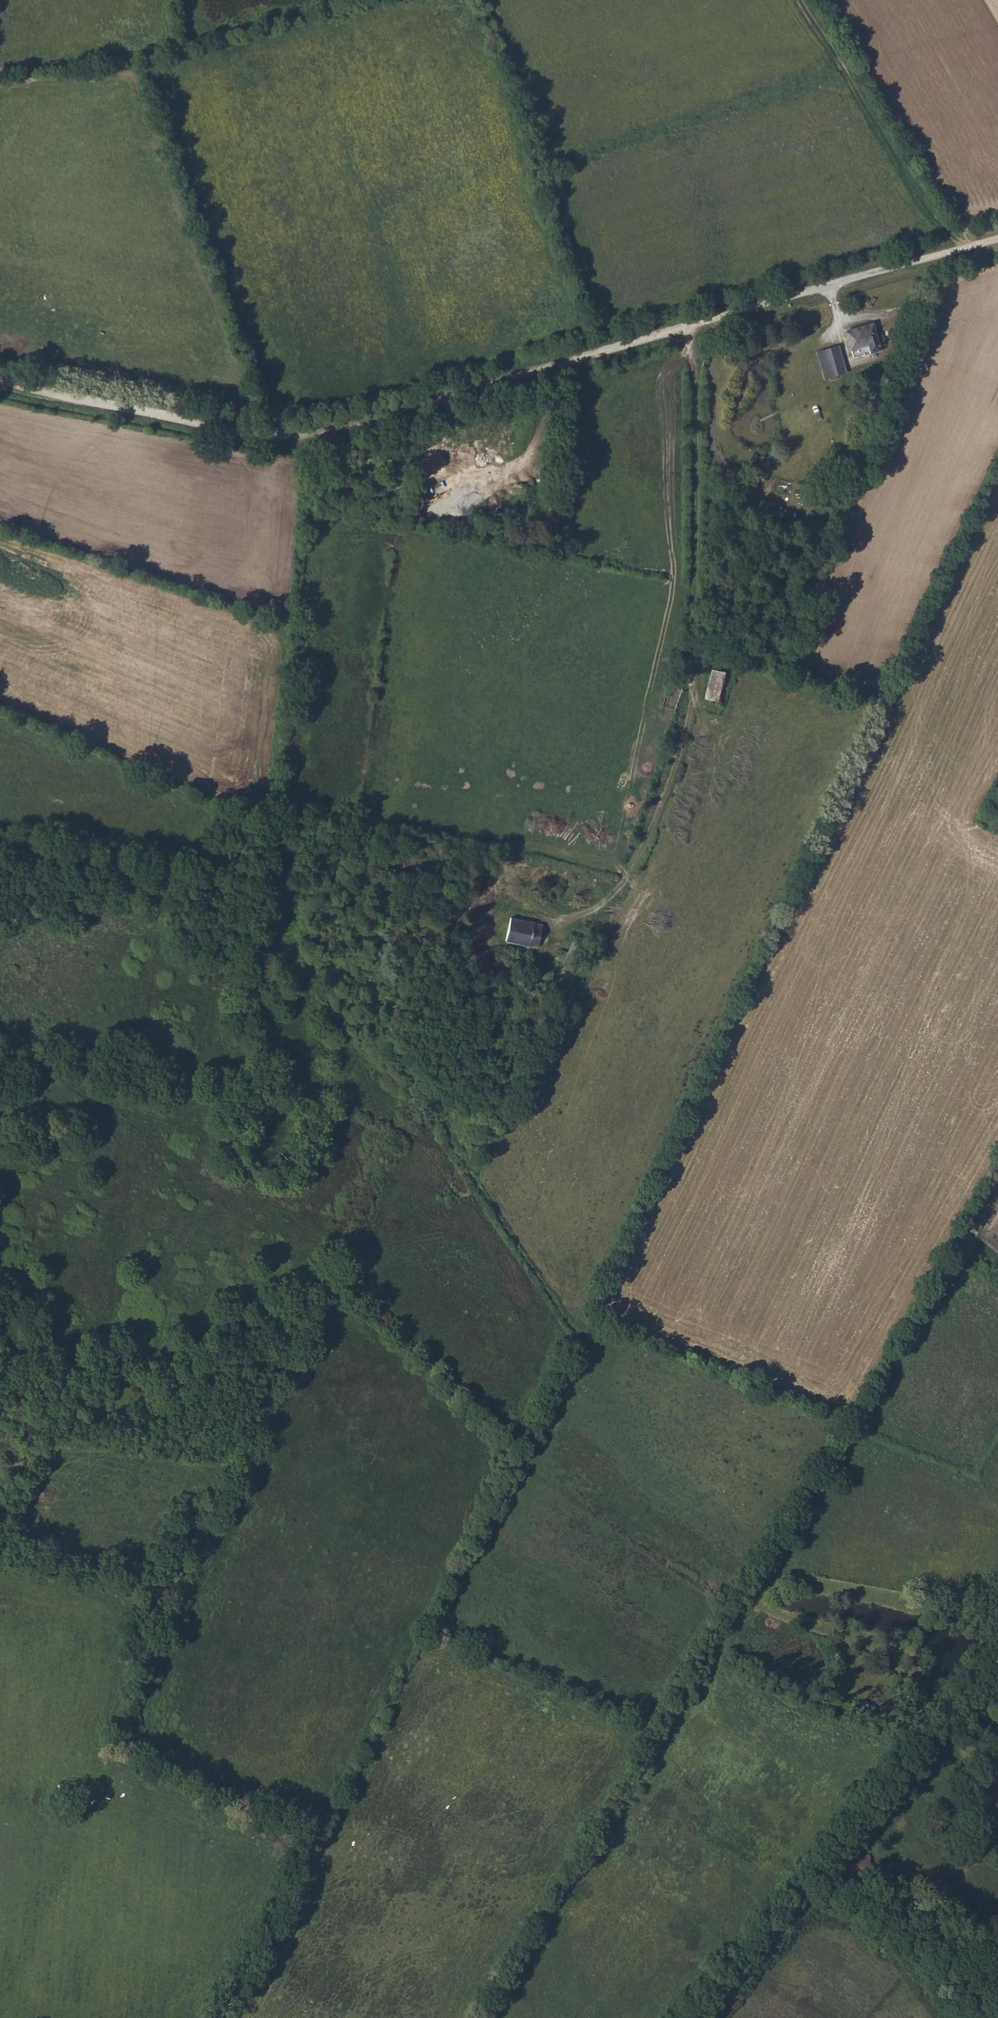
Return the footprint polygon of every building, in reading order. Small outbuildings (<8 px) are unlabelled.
[(868,323),(841,330),(846,349),(863,345),(865,354),(876,351),(874,342),(873,338),(868,323)] [(824,351),(815,353),(823,380),(832,378),(824,351)] [(797,516),(787,514),(786,529),(796,529),(797,516)] [(723,667),(711,663),(703,692),(715,696),(723,667)] [(533,924),(502,911),(494,930),(526,943),(533,924)] [(566,944),(557,952),(567,963),(576,954),(566,944)] [(864,1868),(824,1868),(824,1877),(864,1878),(864,1868)]
